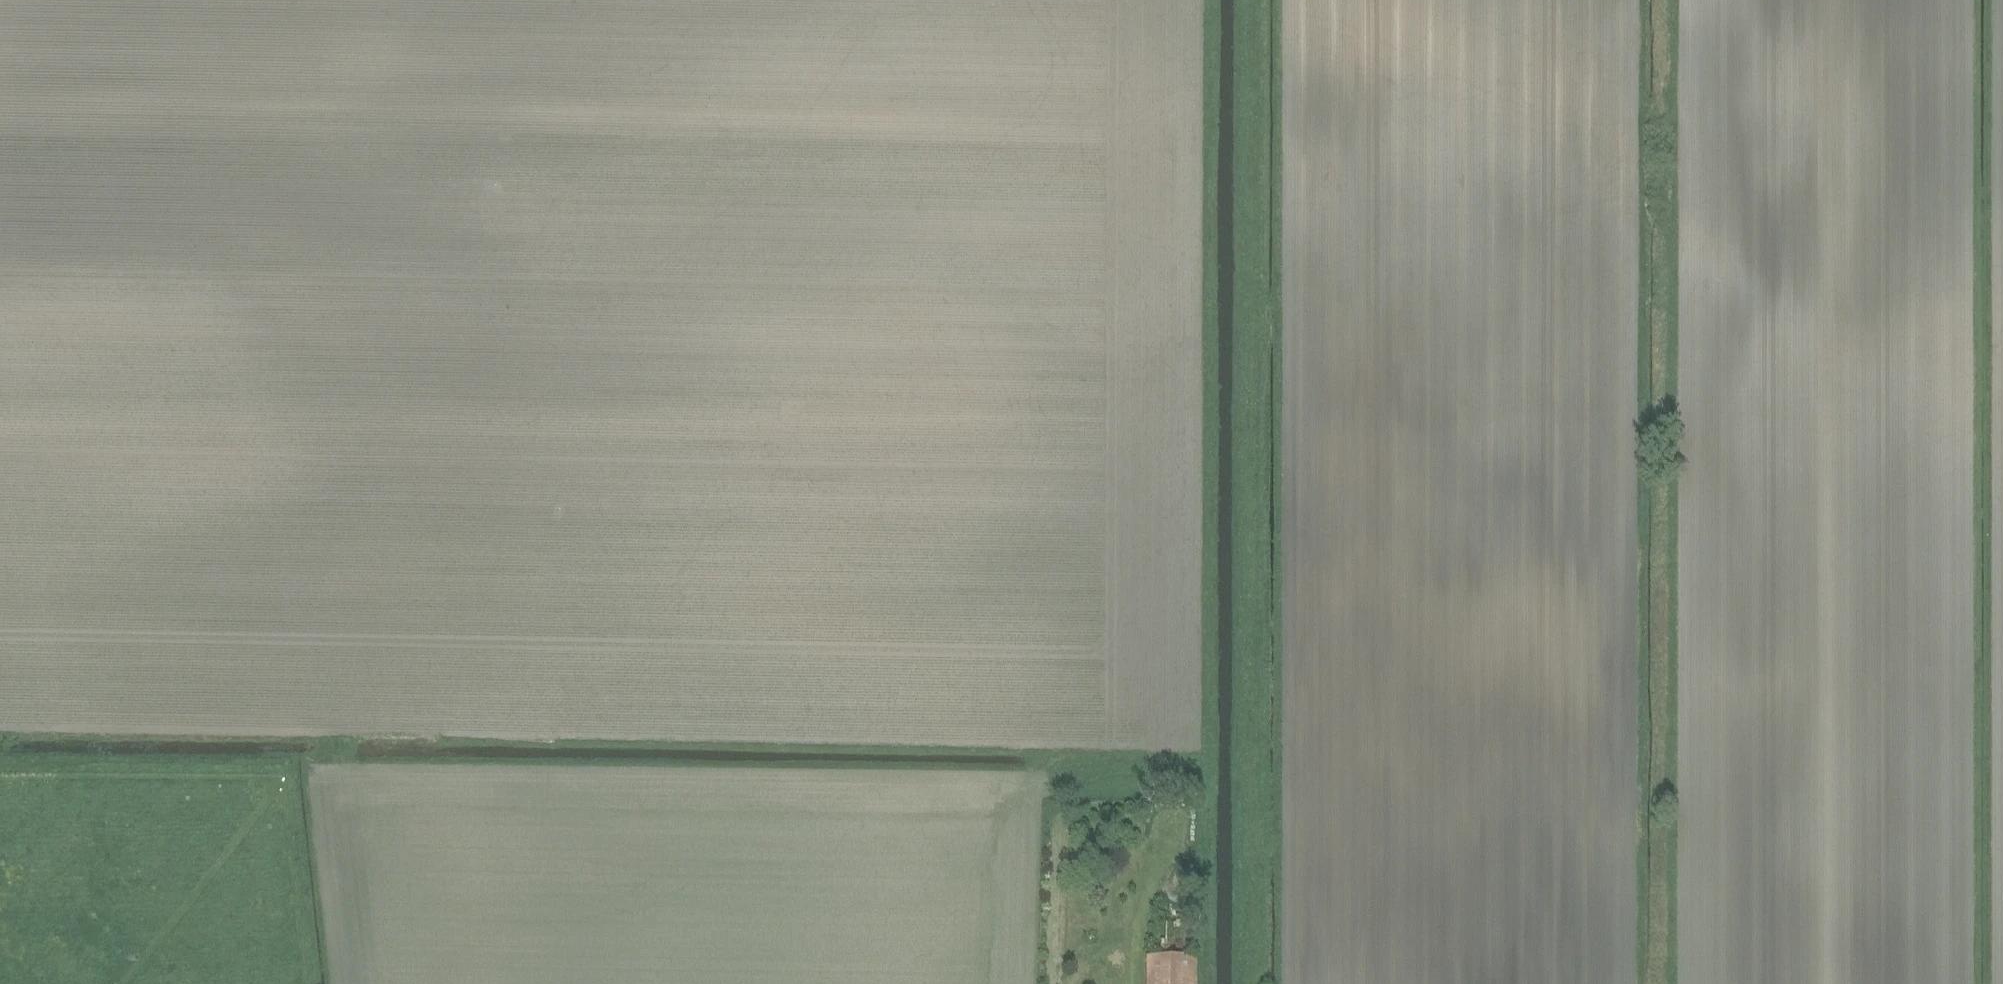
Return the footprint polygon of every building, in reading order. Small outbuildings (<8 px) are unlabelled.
[(1149,957),(1149,983),(1199,983),(1199,957),(1149,957)]
